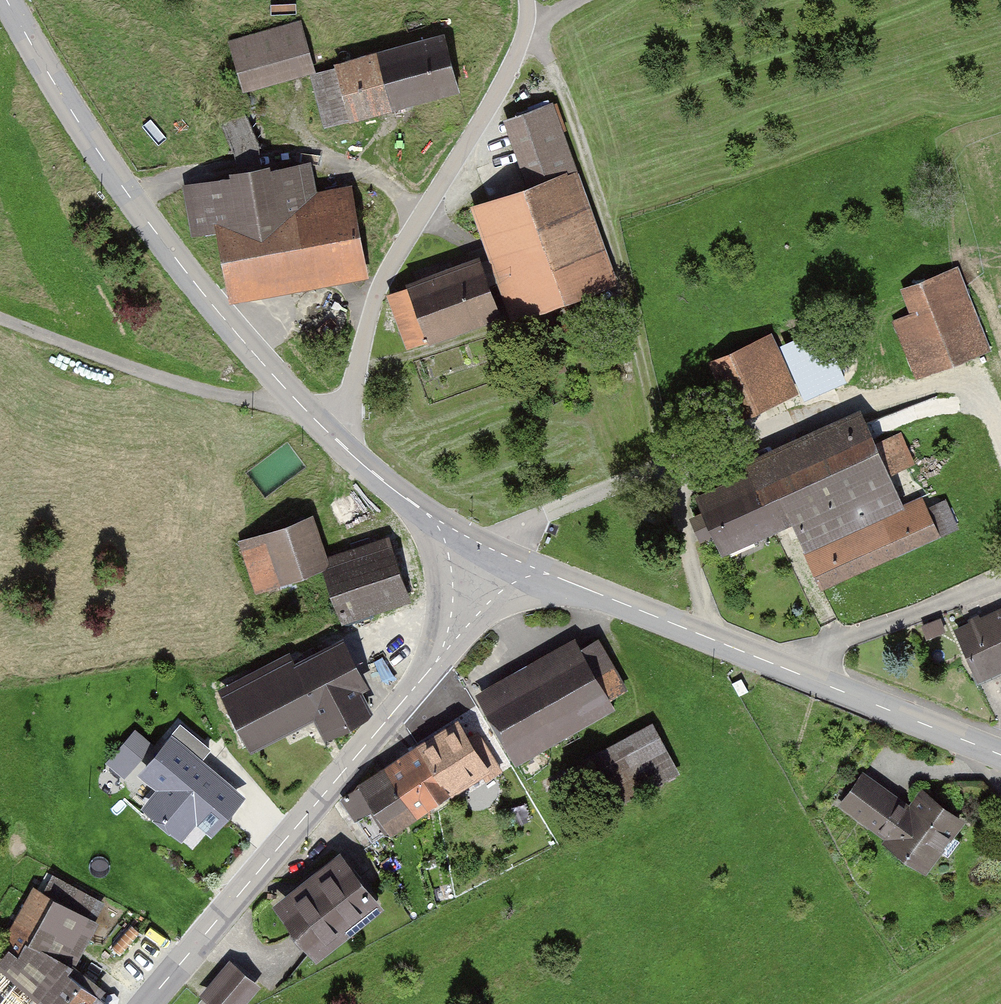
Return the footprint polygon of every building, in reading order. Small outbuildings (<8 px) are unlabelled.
[(314,72),(300,20),(228,39),(243,93),(311,72),(314,72)] [(461,89),(445,31),(375,49),(333,61),(335,67),(314,72),(311,72),(325,126),(349,119),(392,108),(461,89)] [(530,186),(580,169),(557,103),(507,120),(530,186)] [(361,278),(342,181),(310,187),(306,164),(193,185),(203,238),(218,235),(231,303),(361,278)] [(618,284),(580,169),(530,186),(474,206),(492,257),(501,281),(515,321),(568,302),(618,284)] [(406,348),(426,341),(427,345),(502,318),(490,285),(481,261),(479,255),(404,282),(406,287),(386,294),(406,348)] [(492,257),(481,261),(490,285),(501,281),(492,257)] [(989,350),(959,270),(887,297),(917,377),(989,350)] [(798,398),(772,336),(704,365),(730,427),(798,398)] [(873,444),(860,412),(742,461),(751,482),(695,506),(715,554),(717,559),(777,534),(797,526),(824,592),(945,542),(925,496),(909,502),(898,476),(918,467),(903,432),(873,444)] [(322,572),(328,558),(313,516),(238,542),(254,595),(322,572)] [(328,558),(322,572),(341,622),(408,595),(387,535),(328,558)] [(954,627),(977,681),(1000,671),(1000,607),(954,627)] [(928,641),(947,636),(944,622),(925,626),(928,641)] [(335,643),(221,701),(249,754),(313,721),(322,738),(324,742),(365,721),(370,714),(359,693),(367,688),(342,639),(335,643)] [(609,700),(580,649),(575,639),(475,695),(482,706),(516,766),(615,710),(609,700)] [(598,639),(580,649),(609,700),(627,689),(598,639)] [(741,679),(732,684),(739,697),(748,692),(741,679)] [(355,782),(359,788),(389,831),(392,835),(409,823),(417,817),(438,803),(451,794),(492,765),(461,721),(455,712),(413,741),(380,764),(355,782)] [(681,771),(651,719),(577,760),(606,812),(681,771)] [(151,748),(134,733),(115,755),(132,770),(151,748)] [(229,810),(236,797),(210,775),(203,784),(179,764),(139,810),(185,849),(219,809),(229,810)] [(920,791),(909,806),(862,771),(837,806),(884,840),(881,845),(926,877),(965,823),(920,791)] [(371,843),(389,831),(359,788),(342,800),(371,843)] [(386,909),(338,849),(271,904),(302,942),(319,963),(386,909)] [(0,941),(0,1003),(113,1003),(64,972),(101,917),(33,886),(0,941)] [(228,962),(198,997),(201,1000),(206,1003),(247,1003),(260,989),(228,962)]
